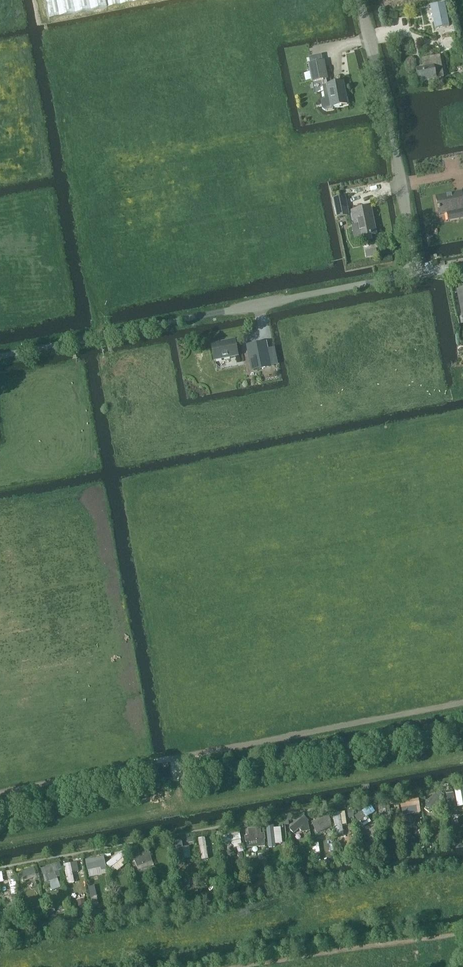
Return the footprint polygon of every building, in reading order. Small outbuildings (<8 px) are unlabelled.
[(146,0),(46,0),(50,19),(112,7),(146,0)] [(445,4),(430,7),(435,30),(450,27),(448,19),(445,4)] [(310,63),(308,64),(312,81),(321,79),(325,99),(323,99),(321,102),(322,109),(325,111),(332,110),(332,107),(347,104),(343,82),(328,85),(326,78),(327,78),(322,54),(310,57),(309,57),(310,63)] [(419,82),(425,81),(444,77),(440,56),(423,59),(424,68),(417,69),(419,82)] [(462,193),(436,197),(439,214),(447,213),(448,221),(462,218),(462,198),(462,193)] [(332,199),(335,218),(349,216),(345,196),(332,199)] [(371,207),(353,211),(355,226),(353,227),(356,238),(376,234),(371,207)] [(215,361),(238,357),(234,340),(212,345),(215,361)] [(267,342),(249,346),(253,370),(278,365),(275,347),(268,349),(267,342)] [(447,799),(451,804),(462,794),(462,792),(460,789),(447,799)] [(437,793),(426,806),(431,810),(442,797),(437,793)] [(418,800),(399,804),(401,811),(419,808),(418,800)] [(389,805),(384,806),(386,824),(392,824),(389,805)] [(371,806),(356,816),(361,823),(375,813),(371,806)] [(340,813),(334,814),(337,834),(343,833),(340,813)] [(328,815),(312,823),(317,833),(333,825),(328,815)] [(304,816),(289,829),(295,835),(309,822),(304,816)] [(274,824),(267,825),(271,846),(278,845),(274,824)] [(240,833),(223,836),(224,843),(241,839),(240,833)] [(265,835),(245,836),(246,846),(266,844),(265,835)] [(199,839),(203,860),(209,859),(205,837),(199,839)] [(182,841),(175,843),(180,866),(187,865),(182,841)] [(146,848),(132,853),(138,866),(151,861),(146,848)] [(123,852),(108,864),(111,868),(126,856),(123,852)] [(104,857),(87,860),(88,870),(106,867),(104,857)] [(60,862),(41,868),(43,875),(62,870),(60,862)] [(71,863),(64,864),(68,885),(75,883),(71,863)] [(18,874),(21,881),(37,874),(35,867),(18,874)]
